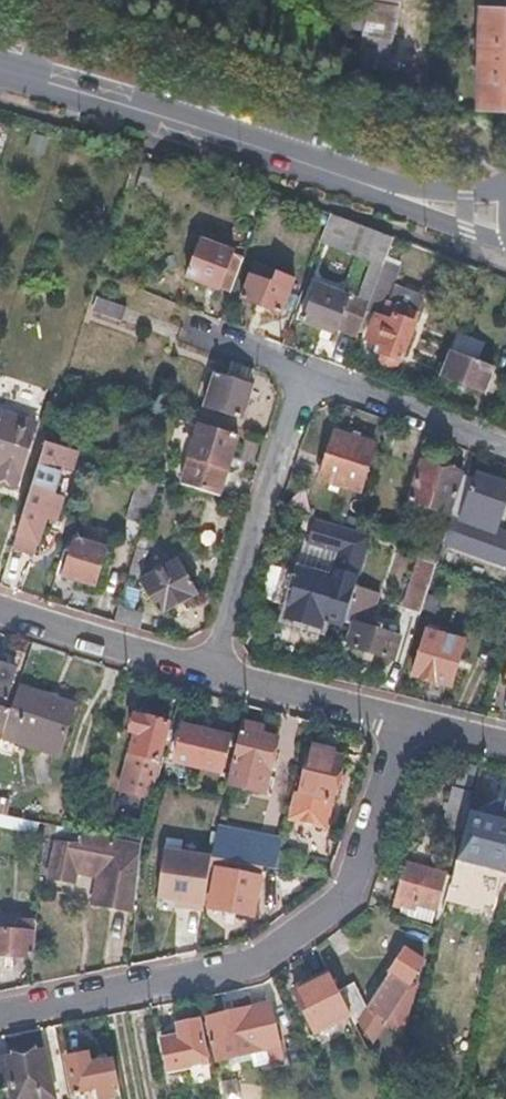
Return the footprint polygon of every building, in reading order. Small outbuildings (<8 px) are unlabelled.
[(359,50),(391,51),(392,0),(368,0),(359,50)] [(483,2),(480,103),(505,103),(505,2),(483,2)] [(331,212),(317,206),(313,217),(329,223),(333,212),(331,212)] [(340,292),(318,284),(304,322),(320,328),(336,334),(338,328),(358,336),(367,313),(372,301),(387,261),(396,237),(333,212),(329,223),(321,245),(373,265),(359,301),(351,297),(353,292),(342,287),(340,292)] [(246,254),(197,236),(183,274),(207,283),(231,293),(246,254)] [(401,267),(387,261),(372,301),(389,308),(389,305),(387,304),(394,288),(401,267)] [(295,279),(255,264),(243,298),(263,305),(283,313),(295,279)] [(480,270),(465,265),(460,279),(474,285),(480,270)] [(423,298),(394,288),(387,304),(389,305),(419,316),(423,304),(423,298)] [(122,306),(93,297),(89,311),(117,320),(122,306)] [(389,308),(372,301),(367,313),(378,317),(369,341),(376,344),(384,346),(380,355),(384,356),(382,360),(384,365),(390,367),(396,365),(397,361),(401,363),(419,316),(389,305),(389,308)] [(493,368),(452,353),(443,378),(463,385),(484,393),(493,368)] [(228,378),(215,374),(204,409),(242,421),(248,400),(255,380),(230,372),(228,378)] [(2,482),(14,486),(26,449),(33,426),(0,415),(0,482),(2,482)] [(240,437),(202,425),(183,486),(222,498),(231,467),(240,437)] [(355,441),(335,435),(321,482),(361,493),(375,447),(355,441)] [(45,446),(42,454),(11,550),(22,554),(33,557),(45,523),(52,525),(59,503),(53,501),(62,471),(69,472),(75,455),(45,446)] [(442,471),(420,465),(408,503),(453,516),(464,479),(464,477),(442,471)] [(159,479),(141,473),(127,519),(145,525),(159,479)] [(505,497),(505,486),(493,483),(477,478),(476,483),(465,519),(464,522),(452,519),(443,548),(505,567),(505,537),(496,534),(505,497)] [(465,519),(476,483),(464,479),(453,516),(465,519)] [(303,576),(282,569),(272,598),(309,611),(345,624),(357,588),(362,574),(355,572),(363,548),(360,547),(362,540),(347,535),(328,591),(301,582),(303,576)] [(109,552),(74,540),(61,578),(78,584),(96,589),(109,552)] [(148,550),(138,547),(129,576),(135,577),(141,570),(148,550)] [(179,560),(141,582),(159,616),(178,605),(197,594),(179,560)] [(438,568),(421,563),(406,609),(422,614),(438,568)] [(380,595),(357,588),(345,624),(353,626),(346,646),(370,654),(393,661),(400,640),(369,630),(380,595)] [(463,640),(426,630),(413,674),(431,680),(450,686),(463,640)] [(4,734),(11,712),(5,710),(17,671),(1,666),(0,666),(0,733),(4,734)] [(19,687),(11,712),(4,734),(3,740),(61,757),(77,705),(50,697),(19,687)] [(129,730),(134,732),(128,752),(159,760),(169,721),(152,717),(135,712),(129,730)] [(262,729),(243,724),(229,784),(265,792),(278,739),(269,737),(260,735),(262,729)] [(208,731),(184,725),(175,760),(223,772),(232,738),(208,731)] [(343,757),(311,749),(300,792),(317,796),(333,800),(343,757)] [(159,760),(128,752),(118,789),(149,797),(159,760)] [(481,776),(468,773),(460,803),(473,806),(474,802),(481,776)] [(0,785),(0,815),(3,815),(11,817),(18,791),(0,785)] [(326,826),(333,800),(300,792),(294,790),(288,817),(326,826)] [(473,806),(457,864),(487,871),(499,865),(505,866),(505,810),(500,808),(474,802),(473,806)] [(145,829),(123,824),(120,838),(141,842),(145,829)] [(283,837),(220,824),(213,855),(275,867),(280,849),(283,837)] [(71,882),(76,862),(103,868),(95,907),(115,910),(135,912),(139,864),(141,842),(120,838),(86,831),(82,846),(58,841),(50,877),(71,882)] [(213,855),(166,848),(158,899),(171,900),(184,903),(184,908),(205,911),(213,855)] [(307,854),(280,849),(275,867),(302,872),(307,854)] [(454,876),(406,863),(401,882),(395,902),(418,909),(420,902),(445,908),(447,900),(454,876)] [(257,879),(217,872),(210,909),(250,917),(254,898),(257,879)] [(0,919),(0,954),(13,955),(33,957),(37,923),(0,919)] [(425,962),(405,948),(367,1006),(354,979),(346,983),(338,987),(351,1012),(355,1022),(360,1013),(374,1038),(385,1021),(402,1034),(416,986),(411,982),(425,962)] [(313,980),(296,988),(315,1029),(351,1012),(338,987),(331,971),(313,980)] [(239,1014),(210,1019),(218,1060),(249,1054),(252,1070),(278,1065),(266,1009),(239,1014)] [(184,1041),(166,1045),(171,1073),(210,1066),(201,1020),(191,1022),(181,1024),(184,1041)] [(0,1059),(0,1093),(11,1091),(13,1098),(18,1098),(19,1098),(55,1098),(46,1051),(19,1055),(0,1059)] [(69,1057),(75,1092),(91,1089),(93,1098),(113,1098),(111,1085),(121,1083),(116,1059),(93,1063),(91,1053),(80,1055),(69,1057)]
